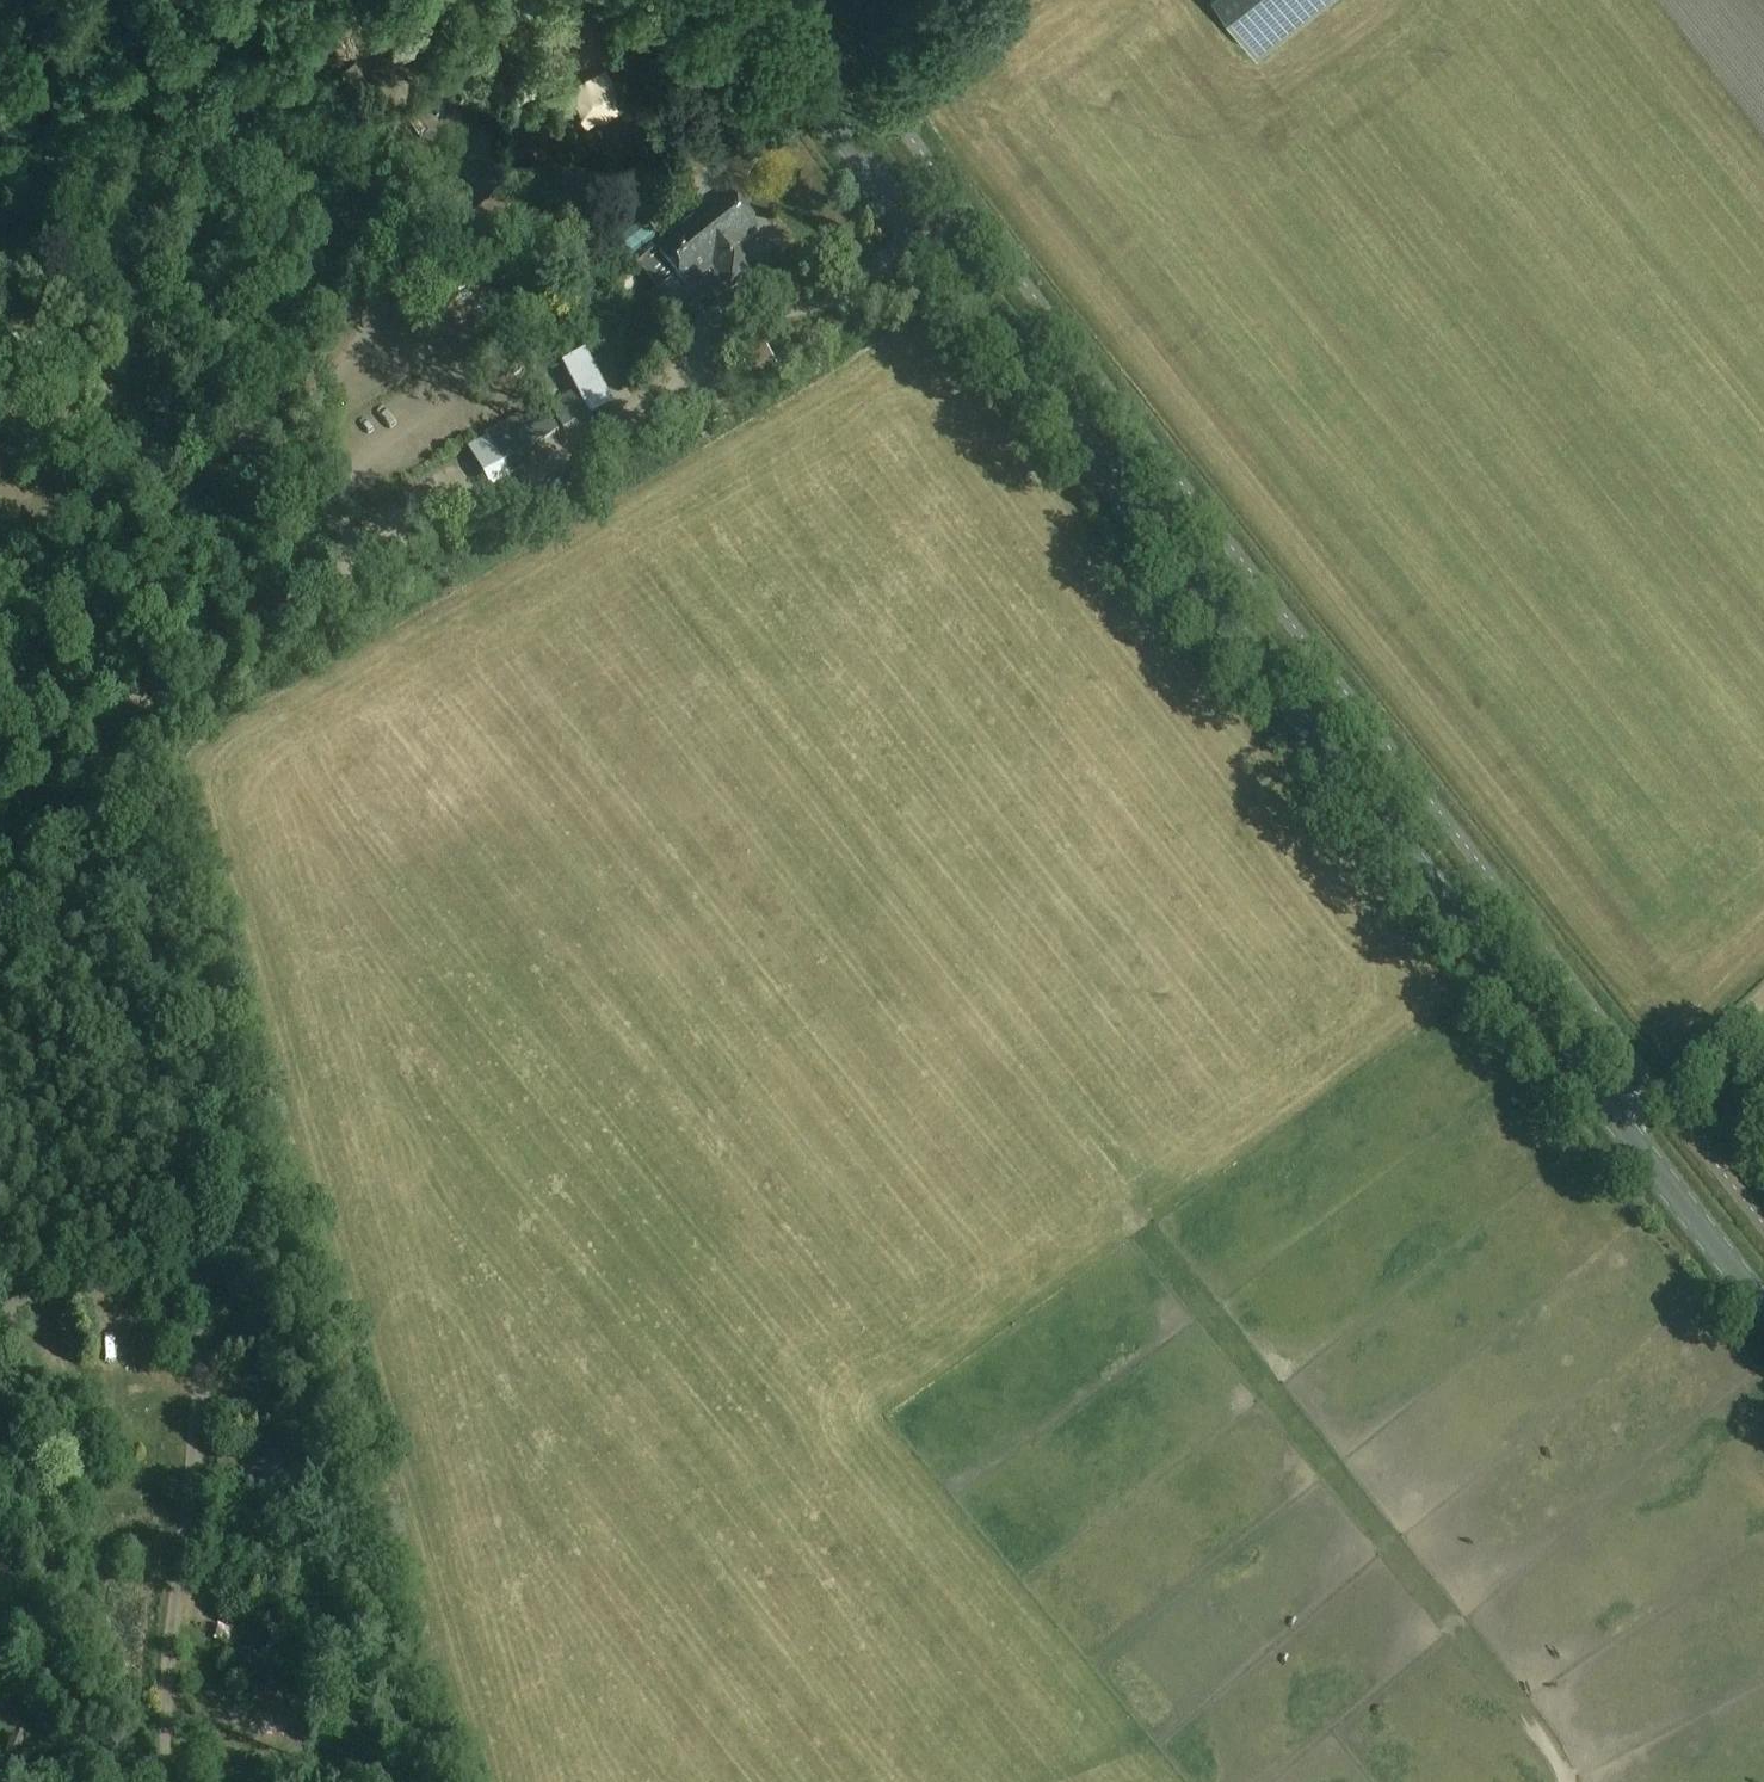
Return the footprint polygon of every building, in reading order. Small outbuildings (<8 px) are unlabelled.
[(1254,53),(1321,0),(1213,0),(1254,53)] [(643,267),(664,293),(685,320),(715,297),(720,304),(763,270),(745,247),(761,235),(733,199),(689,233),(688,232),(669,247),(660,254),(643,267)] [(735,356),(752,381),(776,364),(758,339),(735,356)] [(592,414),(583,399),(578,391),(549,408),(563,432),(592,415),(592,414)] [(516,461),(515,459),(557,434),(543,410),(501,434),(499,430),(487,437),(505,467),(510,476),(522,470),(516,461)]
